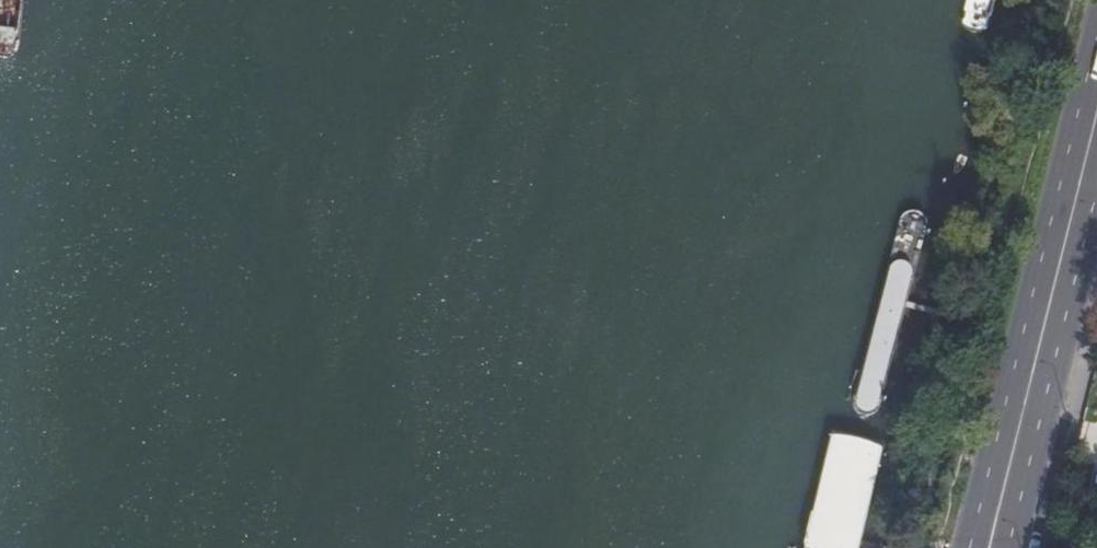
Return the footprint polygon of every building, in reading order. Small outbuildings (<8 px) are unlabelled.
[(963,23),(966,27),(977,31),(984,32),(989,29),(996,0),(969,0),(963,23)] [(911,217),(904,223),(859,405),(860,412),(864,417),(873,418),(880,416),(883,411),(885,405),(933,230),(931,222),(926,217),(919,215),(911,217)] [(830,431),(803,547),(861,547),(885,444),(830,431)]
